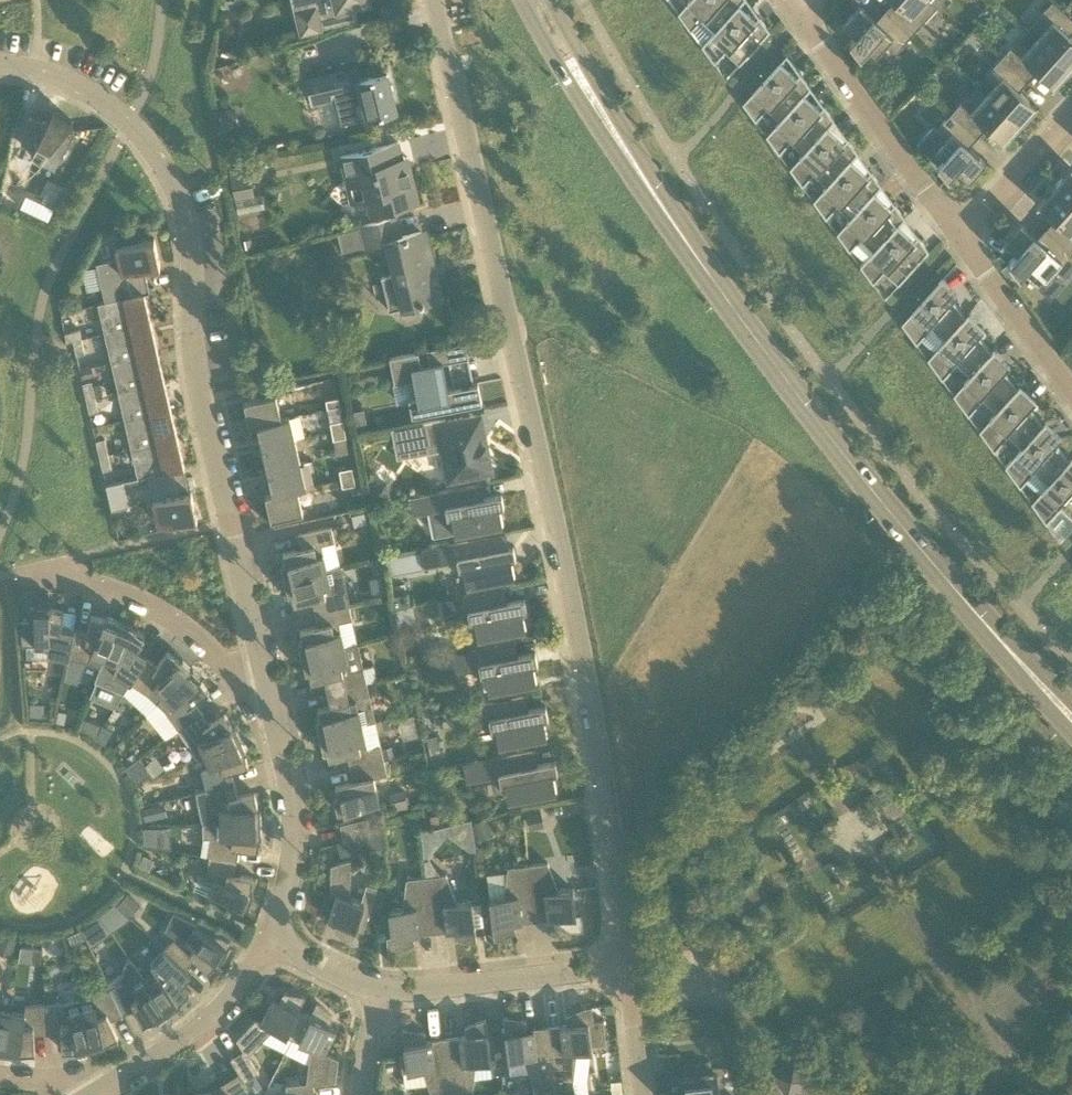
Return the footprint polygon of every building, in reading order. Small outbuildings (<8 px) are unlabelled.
[(296,11),(301,35),(322,31),(321,27),(357,19),(354,6),(371,2),(371,0),(314,0),(316,6),(296,11)] [(678,13),(691,31),(704,17),(717,29),(718,30),(740,5),(741,6),(746,0),(690,0),(678,13)] [(898,6),(889,16),(912,36),(937,9),(928,0),(892,0),(898,6)] [(1071,69),(1071,68),(1071,37),(1066,32),(1071,26),(1071,19),(1053,2),(1038,19),(1046,29),(1037,39),(1071,69)] [(756,20),(741,6),(740,5),(718,30),(717,29),(702,46),(715,64),(728,50),(742,63),(771,31),(760,17),(756,20)] [(912,36),(889,16),(880,26),(859,7),(843,25),(856,37),(851,42),(850,43),(860,57),(862,57),(861,56),(868,49),(876,56),(885,46),(897,53),(912,36)] [(1018,41),(1003,58),(1025,78),(1034,68),(1055,87),(1071,69),(1037,39),(1029,48),(1018,41)] [(788,56),(787,55),(743,104),(756,122),(769,107),(782,119),(783,120),(805,95),(805,96),(812,89),(801,74),(797,78),(782,63),(788,56)] [(987,95),(1021,125),(1037,107),(1016,88),(1025,78),(1003,58),(987,74),(996,85),(987,95)] [(368,118),(397,111),(388,73),(360,80),(357,69),(307,82),(313,106),(337,100),(335,95),(360,89),(368,118)] [(793,140),(805,151),(806,152),(828,128),(829,129),(835,121),(825,106),(821,110),(805,96),(805,95),(783,120),(782,119),(767,136),(780,154),(793,140)] [(1005,143),(1021,125),(987,95),(979,104),(967,97),(952,113),(974,134),(983,124),(1005,143)] [(226,131),(240,127),(234,107),(220,111),(226,131)] [(59,162),(62,163),(67,159),(71,153),(73,146),(74,140),(71,138),(75,130),(70,127),(74,122),(53,112),(47,123),(29,118),(22,145),(34,148),(32,154),(40,158),(36,163),(54,172),(59,162)] [(917,145),(938,164),(949,178),(950,178),(957,170),(970,181),(986,163),(965,144),(974,134),(952,113),(937,130),(934,126),(917,145)] [(859,154),(848,139),(845,143),(829,129),(828,128),(806,152),(805,151),(790,169),(803,187),(816,172),(829,184),(830,185),(851,161),(852,161),(859,154)] [(403,158),(399,142),(341,156),(353,202),(368,199),(372,215),(419,203),(408,157),(403,158)] [(840,205),(852,217),(853,217),(882,186),(872,172),(868,175),(852,161),(851,161),(830,185),(829,184),(814,201),(827,219),(840,205)] [(237,201),(256,197),(249,163),(230,167),(237,201)] [(1071,169),(1054,187),(1071,202),(1071,170),(1071,169)] [(863,237),(876,249),(877,250),(905,218),(895,204),(891,208),(876,194),(882,187),(882,186),(853,217),(852,217),(837,234),(850,252),(863,237)] [(1054,187),(1038,205),(1060,224),(1051,234),(1071,253),(1071,202),(1054,187)] [(391,310),(398,309),(400,318),(406,323),(421,320),(424,312),(422,304),(442,299),(437,278),(433,279),(421,232),(401,237),(396,218),(362,226),(367,246),(387,242),(395,274),(383,277),(391,310)] [(887,270),(900,282),(901,283),(929,252),(919,237),(915,240),(899,226),(906,219),(905,218),(877,250),(876,249),(861,266),(874,284),(887,270)] [(1051,234),(1042,243),(1021,224),(1004,242),(1017,254),(1010,261),(1009,262),(1020,277),(1030,266),(1045,280),(1053,271),(1063,281),(1071,271),(1071,253),(1051,234)] [(99,305),(145,294),(145,293),(134,296),(128,272),(161,265),(155,239),(117,248),(119,258),(97,263),(105,302),(99,304),(99,305)] [(931,329),(945,341),(966,317),(953,299),(959,293),(943,278),(902,324),(917,345),(931,329)] [(106,333),(152,323),(145,294),(99,305),(106,333)] [(945,341),(935,352),(928,360),(943,380),(957,365),(971,376),(992,353),(979,335),(985,329),(969,314),(966,317),(945,341)] [(112,362),(159,352),(152,323),(106,333),(112,362)] [(67,342),(82,339),(80,330),(66,334),(67,342)] [(67,342),(68,343),(74,341),(77,356),(86,354),(82,339),(67,342)] [(443,364),(469,358),(466,343),(428,351),(431,365),(422,367),(419,352),(390,358),(395,384),(415,380),(418,397),(409,398),(413,416),(482,402),(479,383),(448,389),(443,364)] [(983,400),(997,412),(1018,389),(1005,371),(1010,365),(996,352),(995,350),(992,353),(971,376),(954,395),(969,416),(983,400)] [(119,391),(165,380),(159,352),(112,362),(119,391)] [(125,420),(172,409),(165,380),(119,391),(125,420)] [(100,384),(93,385),(92,381),(83,383),(87,398),(107,394),(105,386),(100,384)] [(1009,436),(1022,448),(1044,425),(1031,407),(1036,401),(1020,386),(1018,389),(997,412),(980,431),(995,452),(1009,436)] [(99,412),(95,397),(107,394),(87,398),(90,414),(99,412)] [(250,426),(290,417),(282,419),(277,395),(245,403),(250,426)] [(328,409),(341,407),(339,398),(326,400),(328,409)] [(333,433),(346,431),(341,407),(328,409),(333,433)] [(132,449),(178,438),(172,409),(125,420),(132,449)] [(450,481),(454,480),(492,472),(481,416),(447,422),(446,418),(392,429),(398,459),(444,450),(450,481)] [(263,448),(295,440),(290,417),(250,426),(251,427),(258,425),(263,448)] [(1035,472),(1048,484),(1070,461),(1057,443),(1062,437),(1046,422),(1044,425),(1022,448),(1006,467),(1021,488),(1035,472)] [(346,431),(333,433),(337,457),(350,454),(346,431)] [(139,478),(185,467),(178,438),(132,449),(139,478)] [(100,456),(109,454),(105,439),(97,441),(100,456)] [(269,471),(300,464),(295,440),(263,448),(269,471)] [(109,454),(100,456),(104,471),(112,469),(109,454)] [(1071,518),(1071,458),(1070,461),(1048,484),(1032,503),(1047,524),(1061,508),(1071,518)] [(266,496),(306,487),(300,464),(269,471),(274,494),(266,496)] [(160,526),(164,525),(198,517),(192,491),(189,492),(184,468),(185,468),(185,467),(139,478),(139,479),(149,476),(154,500),(160,526)] [(342,481),(355,478),(353,468),(340,471),(342,481)] [(342,481),(343,488),(357,486),(355,478),(342,481)] [(370,484),(374,502),(391,499),(387,481),(370,484)] [(123,482),(107,485),(113,510),(129,507),(123,482)] [(503,495),(485,498),(479,499),(477,486),(482,485),(482,484),(411,497),(414,513),(431,510),(435,535),(455,531),(455,533),(504,523),(501,507),(505,507),(503,495)] [(306,487),(266,496),(272,520),(304,513),(298,490),(306,488),(306,487)] [(356,525),(371,522),(367,508),(353,512),(356,525)] [(285,580),(328,570),(322,545),(335,542),(332,527),(298,534),(301,549),(283,553),(285,562),(281,563),(285,580)] [(494,536),(488,537),(422,549),(425,565),(458,559),(460,569),(464,569),(467,585),(516,575),(512,559),(516,559),(514,547),(491,551),(488,538),(494,537),(494,536)] [(313,600),(316,613),(350,606),(341,567),(328,570),(285,580),(289,596),(293,595),(295,604),(313,600)] [(505,588),(499,589),(459,597),(462,613),(469,611),(471,622),(475,621),(478,637),(527,628),(524,612),(528,611),(525,599),(502,604),(499,591),(505,590),(505,588)] [(49,655),(69,659),(75,630),(62,628),(65,610),(51,607),(51,605),(35,605),(35,607),(31,607),(29,611),(29,614),(29,618),(30,621),(21,621),(23,646),(49,646),(49,655)] [(303,657),(345,647),(340,623),(353,620),(350,606),(316,613),(319,626),(301,630),(303,640),(299,641),(303,657)] [(105,659),(120,621),(106,616),(105,618),(91,615),(88,633),(75,630),(69,659),(89,663),(93,654),(105,659)] [(131,684),(147,659),(136,652),(145,637),(133,629),(134,627),(120,621),(105,659),(95,682),(125,693),(131,684)] [(453,654),(457,669),(480,665),(482,675),(486,674),(489,691),(538,681),(534,665),(538,664),(536,652),(513,657),(510,644),(515,643),(515,642),(453,654)] [(325,679),(328,692),(367,683),(359,644),(345,647),(303,657),(306,673),(310,672),(312,682),(325,679)] [(158,704),(192,667),(182,657),(180,659),(167,651),(158,666),(147,659),(131,684),(148,695),(158,704)] [(179,730),(203,713),(195,702),(210,691),(201,680),(203,678),(192,667),(158,704),(168,713),(179,730)] [(328,692),(331,705),(318,708),(320,717),(316,718),(320,735),(376,722),(367,683),(328,692)] [(521,698),(526,697),(526,696),(454,709),(458,725),(490,719),(492,729),(496,728),(499,745),(548,735),(545,719),(549,719),(547,707),(523,711),(521,698)] [(44,718),(44,704),(31,704),(31,719),(44,718)] [(196,759),(242,738),(236,724),(234,725),(225,714),(211,724),(203,713),(179,730),(190,746),(196,759)] [(95,737),(99,726),(84,720),(80,729),(80,731),(81,731),(84,733),(95,738),(95,737)] [(363,725),(366,725),(376,722),(320,735),(324,751),(328,750),(330,759),(348,755),(351,768),(385,761),(382,746),(368,749),(363,725)] [(96,737),(96,738),(95,739),(103,744),(105,745),(105,744),(112,731),(102,726),(96,737)] [(437,735),(426,738),(430,755),(441,753),(437,735)] [(207,791),(235,784),(232,771),(249,767),(246,753),(248,751),(242,738),(196,759),(205,755),(211,767),(202,771),(207,791)] [(530,753),(536,752),(536,751),(464,764),(467,780),(500,774),(501,784),(506,783),(509,799),(557,790),(554,774),(558,773),(556,761),(533,766),(530,753)] [(129,772),(136,783),(154,776),(141,757),(127,767),(126,768),(129,772)] [(385,761),(351,768),(354,781),(336,785),(338,795),(334,796),(338,813),(380,803),(375,778),(388,775),(385,761)] [(221,823),(262,822),(261,807),(259,807),(255,793),(238,797),(235,784),(207,791),(211,810),(221,810),(221,823)] [(145,822),(146,821),(159,818),(156,804),(144,807),(142,808),(145,820),(145,822)] [(544,822),(541,809),(525,812),(528,826),(544,822)] [(345,841),(371,834),(368,818),(341,824),(345,841)] [(475,835),(479,835),(481,840),(494,836),(488,819),(475,823),(476,826),(474,826),(475,835)] [(209,857),(238,862),(240,848),(258,851),(260,837),(262,836),(262,822),(221,823),(204,824),(204,838),(212,838),(209,857)] [(144,854),(139,864),(150,869),(155,860),(144,854)] [(236,875),(238,862),(209,857),(206,877),(215,880),(210,894),(232,902),(231,905),(234,909),(237,910),(241,911),(246,911),(247,907),(248,907),(254,893),(251,892),(253,877),(236,875)] [(364,931),(378,887),(368,884),(362,902),(351,898),(351,860),(332,866),(331,893),(337,895),(329,921),(337,923),(334,931),(337,934),(341,937),(345,939),(349,941),(352,943),(357,929),(364,931)] [(529,865),(535,921),(555,919),(556,927),(560,928),(565,930),(569,931),(574,931),(579,931),(584,931),(582,915),(577,915),(574,889),(559,890),(549,863),(529,865)] [(516,924),(535,921),(529,865),(509,868),(505,897),(490,898),(495,941),(500,940),(504,938),(508,936),(512,934),(516,932),(516,924)] [(427,877),(434,933),(454,931),(455,939),(459,940),(464,941),(467,943),(473,943),(478,943),(472,901),(457,902),(447,875),(427,877)] [(414,936),(434,933),(427,877),(407,879),(404,909),(389,911),(392,937),(387,937),(389,954),(394,953),(399,951),(403,950),(407,948),(411,946),(415,943),(414,936)] [(165,949),(186,969),(195,959),(209,971),(218,960),(221,962),(229,948),(227,948),(229,944),(227,940),(224,938),(221,936),(216,936),(214,939),(194,927),(187,939),(179,934),(165,949)] [(85,940),(81,931),(68,936),(72,945),(85,940)] [(2,936),(0,941),(0,955),(10,958),(16,942),(2,936)] [(177,979),(186,969),(165,949),(151,964),(156,971),(146,979),(170,1012),(182,1003),(181,1001),(190,991),(177,979)] [(158,1021),(170,1012),(146,979),(131,960),(126,964),(124,974),(108,982),(111,988),(123,1015),(136,1009),(143,1025),(156,1019),(158,1021)] [(27,988),(41,988),(42,961),(27,961),(27,988)] [(111,1020),(123,1015),(111,988),(92,997),(80,1000),(92,1049),(106,1045),(106,1043),(119,1036),(111,1020)] [(293,1039),(305,1013),(299,1010),(306,997),(302,996),(297,995),(292,994),(288,994),(284,993),(281,1001),(273,999),(262,1022),(256,1019),(238,1040),(244,1051),(231,1059),(246,1082),(260,1073),(249,1055),(274,1029),(293,1039)] [(78,1052),(92,1049),(80,1000),(67,1003),(47,1005),(48,1034),(62,1033),(62,1051),(77,1050),(78,1052)] [(293,1039),(312,1048),(307,1083),(287,1086),(288,1094),(315,1094),(314,1084),(336,1082),(339,1059),(338,1059),(325,1053),(337,1029),(330,1025),(334,1017),(331,1015),(329,1012),(325,1008),(321,1005),(318,1003),(311,1016),(305,1013),(293,1039)] [(35,1034),(48,1034),(47,1005),(26,1006),(25,1015),(12,1013),(6,1054),(21,1056),(21,1053),(36,1052),(35,1034)] [(548,1027),(554,1083),(555,1094),(576,1094),(574,1081),(577,1052),(592,1050),(592,1045),(606,1044),(604,1020),(594,1021),(593,1006),(588,1007),(583,1009),(579,1010),(575,1012),(571,1014),(567,1016),(568,1025),(548,1027)] [(12,1013),(0,1011),(0,1053),(6,1054),(12,1013)] [(554,1083),(548,1027),(528,1029),(526,1021),(522,1020),(518,1019),(513,1018),(508,1018),(504,1018),(509,1060),(511,1075),(529,1073),(534,1086),(554,1083)] [(453,1094),(454,1094),(473,1093),(477,1064),(492,1062),(487,1020),(482,1021),(478,1022),(474,1024),(469,1026),(466,1028),(467,1036),(447,1039),(453,1094)] [(447,1039),(427,1041),(426,1032),(421,1031),(417,1030),(412,1030),(408,1029),(403,1029),(406,1055),(401,1056),(403,1072),(423,1070),(432,1094),(453,1094),(447,1039)] [(773,1073),(783,1088),(805,1075),(806,1074),(796,1059),(773,1073)] [(678,1079),(679,1086),(673,1087),(674,1094),(720,1094),(718,1075),(678,1079)] [(241,1077),(224,1088),(226,1091),(213,1093),(196,1094),(252,1094),(241,1077)]
